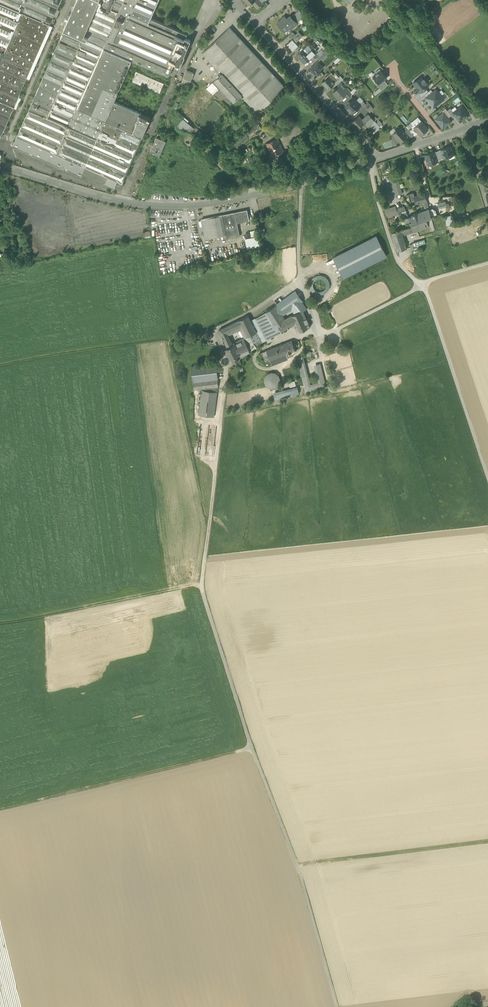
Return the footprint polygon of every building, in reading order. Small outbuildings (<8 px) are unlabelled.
[(6,49),(27,0),(0,0),(0,46),(6,49)] [(6,49),(33,61),(49,24),(51,21),(57,8),(60,0),(27,0),(6,49)] [(99,0),(77,0),(67,21),(63,30),(82,38),(99,0)] [(82,39),(132,60),(169,76),(172,68),(185,39),(148,23),(158,0),(99,0),(82,38),(82,39)] [(148,23),(185,39),(185,38),(186,38),(187,34),(150,18),(158,0),(148,23)] [(257,8),(262,4),(262,3),(264,1),(262,0),(245,0),(246,1),(249,5),(252,3),(257,8)] [(51,21),(53,23),(56,16),(59,9),(57,8),(51,21)] [(293,16),(299,22),(305,16),(299,10),(293,16)] [(293,27),(297,24),(291,17),(288,20),(284,16),(277,23),(284,31),(291,25),(293,27)] [(47,37),(52,25),(49,24),(33,61),(26,77),(29,78),(47,37)] [(240,95),(257,113),(285,87),(229,27),(201,53),(221,74),(240,95)] [(33,99),(17,136),(85,167),(118,181),(119,181),(118,182),(122,184),(123,183),(124,180),(123,180),(142,137),(133,133),(141,113),(141,114),(141,113),(114,101),(123,81),(132,60),(82,39),(64,30),(58,42),(37,90),(33,99)] [(286,44),(292,51),(298,45),(295,42),(298,39),(299,40),(302,37),(298,32),(295,35),(292,32),(288,36),(290,38),(291,38),(292,39),(286,44)] [(190,40),(186,38),(185,38),(185,39),(172,68),(178,71),(185,56),(184,55),(190,40)] [(13,107),(18,96),(26,77),(33,61),(6,49),(0,46),(0,134),(1,134),(3,130),(13,107)] [(315,53),(312,50),(308,53),(304,49),(304,48),(297,55),(304,63),(312,57),(315,54),(315,53)] [(316,73),(318,75),(321,72),(319,70),(323,67),(318,62),(310,69),(315,75),(316,73)] [(183,84),(186,85),(189,80),(190,81),(194,73),(187,70),(181,83),(183,84)] [(387,78),(381,70),(377,73),(373,76),(379,84),(384,80),(387,78)] [(132,81),(159,93),(164,83),(136,71),(132,81)] [(325,78),(326,79),(328,76),(334,83),(337,80),(336,79),(337,78),(333,75),(331,72),(325,78)] [(214,81),(233,101),(240,95),(221,74),(214,81)] [(333,85),(335,87),(343,79),(340,75),(340,76),(337,78),(336,79),(337,80),(334,83),(335,83),(333,85)] [(335,83),(334,83),(328,76),(326,79),(322,82),(326,86),(327,86),(329,88),(333,85),(335,83)] [(419,90),(420,92),(421,92),(426,88),(428,86),(426,83),(427,82),(424,79),(423,80),(420,77),(413,83),(417,88),(416,88),(418,91),(419,90)] [(388,84),(384,80),(379,84),(377,85),(381,90),(388,84)] [(219,89),(212,82),(206,89),(213,95),(219,89)] [(332,93),(339,101),(345,95),(349,92),(345,87),(341,91),(338,88),(332,93)] [(421,97),(424,95),(428,91),(426,88),(421,92),(420,92),(419,94),(421,97)] [(424,95),(426,98),(433,92),(431,89),(428,91),(424,95)] [(426,98),(430,102),(432,103),(431,104),(430,104),(433,108),(444,99),(443,98),(440,94),(439,95),(438,93),(439,93),(438,92),(436,90),(433,92),(426,98)] [(446,96),(441,90),(438,92),(439,93),(438,93),(439,95),(440,94),(443,98),(446,96)] [(353,112),(357,108),(360,106),(358,105),(357,103),(358,102),(354,98),(350,101),(349,101),(348,102),(348,104),(347,104),(348,105),(346,107),(350,112),(352,112),(353,112)] [(359,110),(364,106),(366,104),(363,101),(360,104),(358,105),(360,106),(357,108),(359,110)] [(453,112),(455,116),(460,121),(465,117),(465,118),(469,115),(462,105),(458,109),(453,112)] [(444,112),(448,118),(451,115),(447,111),(445,108),(442,111),(443,112),(444,112)] [(447,111),(451,115),(453,118),(455,116),(453,112),(451,109),(450,108),(447,111)] [(435,119),(442,128),(448,124),(451,121),(448,118),(444,112),(443,112),(439,116),(438,116),(439,117),(435,119)] [(150,118),(141,114),(141,113),(133,133),(142,137),(150,118)] [(358,128),(364,122),(371,116),(368,113),(362,119),(358,115),(351,122),(357,129),(358,128)] [(368,125),(370,124),(374,120),(371,116),(364,122),(368,126),(368,125)] [(183,128),(186,132),(188,130),(190,127),(182,120),(177,126),(181,130),(183,128)] [(376,122),(374,120),(370,124),(372,126),(371,127),(374,131),(380,126),(376,123),(376,122)] [(358,128),(361,132),(368,126),(364,122),(358,128)] [(418,133),(420,136),(428,130),(422,122),(414,127),(414,128),(418,133)] [(252,129),(246,134),(245,133),(231,143),(234,148),(248,138),(250,137),(261,129),(259,125),(252,129)] [(414,135),(414,136),(418,133),(414,128),(414,127),(413,126),(408,129),(414,135)] [(393,135),(400,142),(408,135),(404,132),(400,127),(396,131),(396,132),(393,135)] [(408,135),(411,138),(414,135),(408,129),(404,132),(408,135)] [(85,167),(17,136),(13,146),(81,176),(82,174),(85,167)] [(150,152),(159,156),(162,151),(166,141),(162,139),(157,137),(150,152)] [(266,144),(272,157),(283,152),(277,139),(266,144)] [(454,155),(451,146),(441,150),(444,158),(444,159),(448,157),(454,155)] [(428,165),(437,161),(434,152),(425,155),(428,165)] [(118,181),(85,167),(82,174),(114,188),(118,181)] [(393,182),(396,195),(402,194),(398,181),(393,182)] [(424,206),(425,210),(429,208),(428,207),(428,205),(425,193),(414,196),(413,192),(411,193),(410,194),(408,195),(411,205),(423,202),(424,206)] [(404,207),(396,209),(398,215),(403,213),(404,217),(408,216),(406,211),(404,207)] [(425,210),(418,213),(421,221),(426,219),(431,218),(429,209),(429,208),(425,210)] [(387,219),(398,215),(396,209),(385,212),(387,219)] [(219,236),(220,240),(240,236),(237,222),(249,220),(247,210),(222,215),(201,219),(205,239),(216,237),(219,236)] [(411,224),(421,221),(418,213),(412,215),(412,216),(404,219),(406,223),(409,222),(410,222),(411,224)] [(452,215),(445,217),(446,226),(454,225),(452,215)] [(429,227),(426,219),(421,221),(411,224),(411,227),(413,232),(428,227),(429,227)] [(411,227),(401,230),(402,235),(413,232),(411,227)] [(407,248),(402,235),(401,230),(391,232),(397,251),(407,248)] [(259,236),(245,239),(247,248),(261,246),(259,236)] [(343,278),(386,256),(376,236),(333,258),(343,278)] [(310,286),(311,289),(313,287),(313,285),(314,282),(315,280),(318,279),(320,278),(323,279),(325,281),(326,283),(328,281),(327,279),(324,277),(322,275),(319,275),(316,276),(313,278),(311,280),(310,283),(310,286)] [(313,287),(311,289),(312,291),(314,294),(317,295),(320,295),(323,294),(326,292),(328,290),(329,287),(329,284),(328,281),(326,283),(326,286),(326,288),(324,290),(322,291),(319,292),(316,291),(314,289),(313,287)] [(283,315),(291,309),(302,301),(303,301),(295,290),(276,305),(283,315)] [(307,309),(302,301),(291,309),(295,314),(303,311),(307,309)] [(265,312),(273,325),(277,323),(282,331),(294,324),(291,317),(285,319),(283,315),(276,305),(265,312)] [(298,332),(310,327),(303,311),(295,314),(291,316),(290,316),(291,317),(294,324),(298,332)] [(269,338),(275,335),(270,326),(273,325),(265,312),(255,319),(266,340),(268,343),(270,341),(269,338)] [(248,316),(238,320),(241,326),(247,337),(257,332),(251,321),(248,316)] [(255,319),(251,321),(257,332),(260,338),(262,343),(266,340),(255,319)] [(219,330),(222,336),(227,333),(241,326),(238,320),(219,330)] [(275,335),(282,331),(277,323),(273,325),(270,326),(275,335)] [(260,338),(257,332),(247,337),(247,338),(244,339),(248,347),(260,338)] [(233,345),(230,338),(224,341),(227,347),(233,345)] [(262,343),(260,338),(248,347),(250,351),(262,343)] [(244,339),(235,344),(240,354),(239,354),(240,356),(250,351),(248,347),(244,339)] [(295,350),(294,347),(293,344),(292,341),(267,351),(270,360),(286,354),(292,351),(295,350)] [(236,356),(239,354),(240,354),(235,344),(233,345),(227,347),(225,348),(230,359),(236,356)] [(263,363),(270,360),(267,351),(260,353),(263,363)] [(288,358),(288,357),(286,354),(270,360),(272,365),(288,358)] [(303,356),(301,357),(309,387),(321,384),(316,365),(314,365),(318,382),(310,384),(303,356)] [(297,358),(306,392),(326,387),(320,364),(316,365),(321,384),(309,387),(301,357),(297,358)] [(191,366),(193,382),(217,379),(218,379),(216,363),(191,366)] [(269,387),(273,388),(277,386),(279,383),(280,379),(278,376),(275,373),(271,373),(268,374),(265,377),(264,381),(266,385),(269,387)] [(194,390),(202,389),(218,387),(217,379),(193,382),(194,390)] [(214,417),(218,387),(202,389),(198,415),(214,417)] [(273,393),(274,398),(297,393),(296,387),(273,393)]
